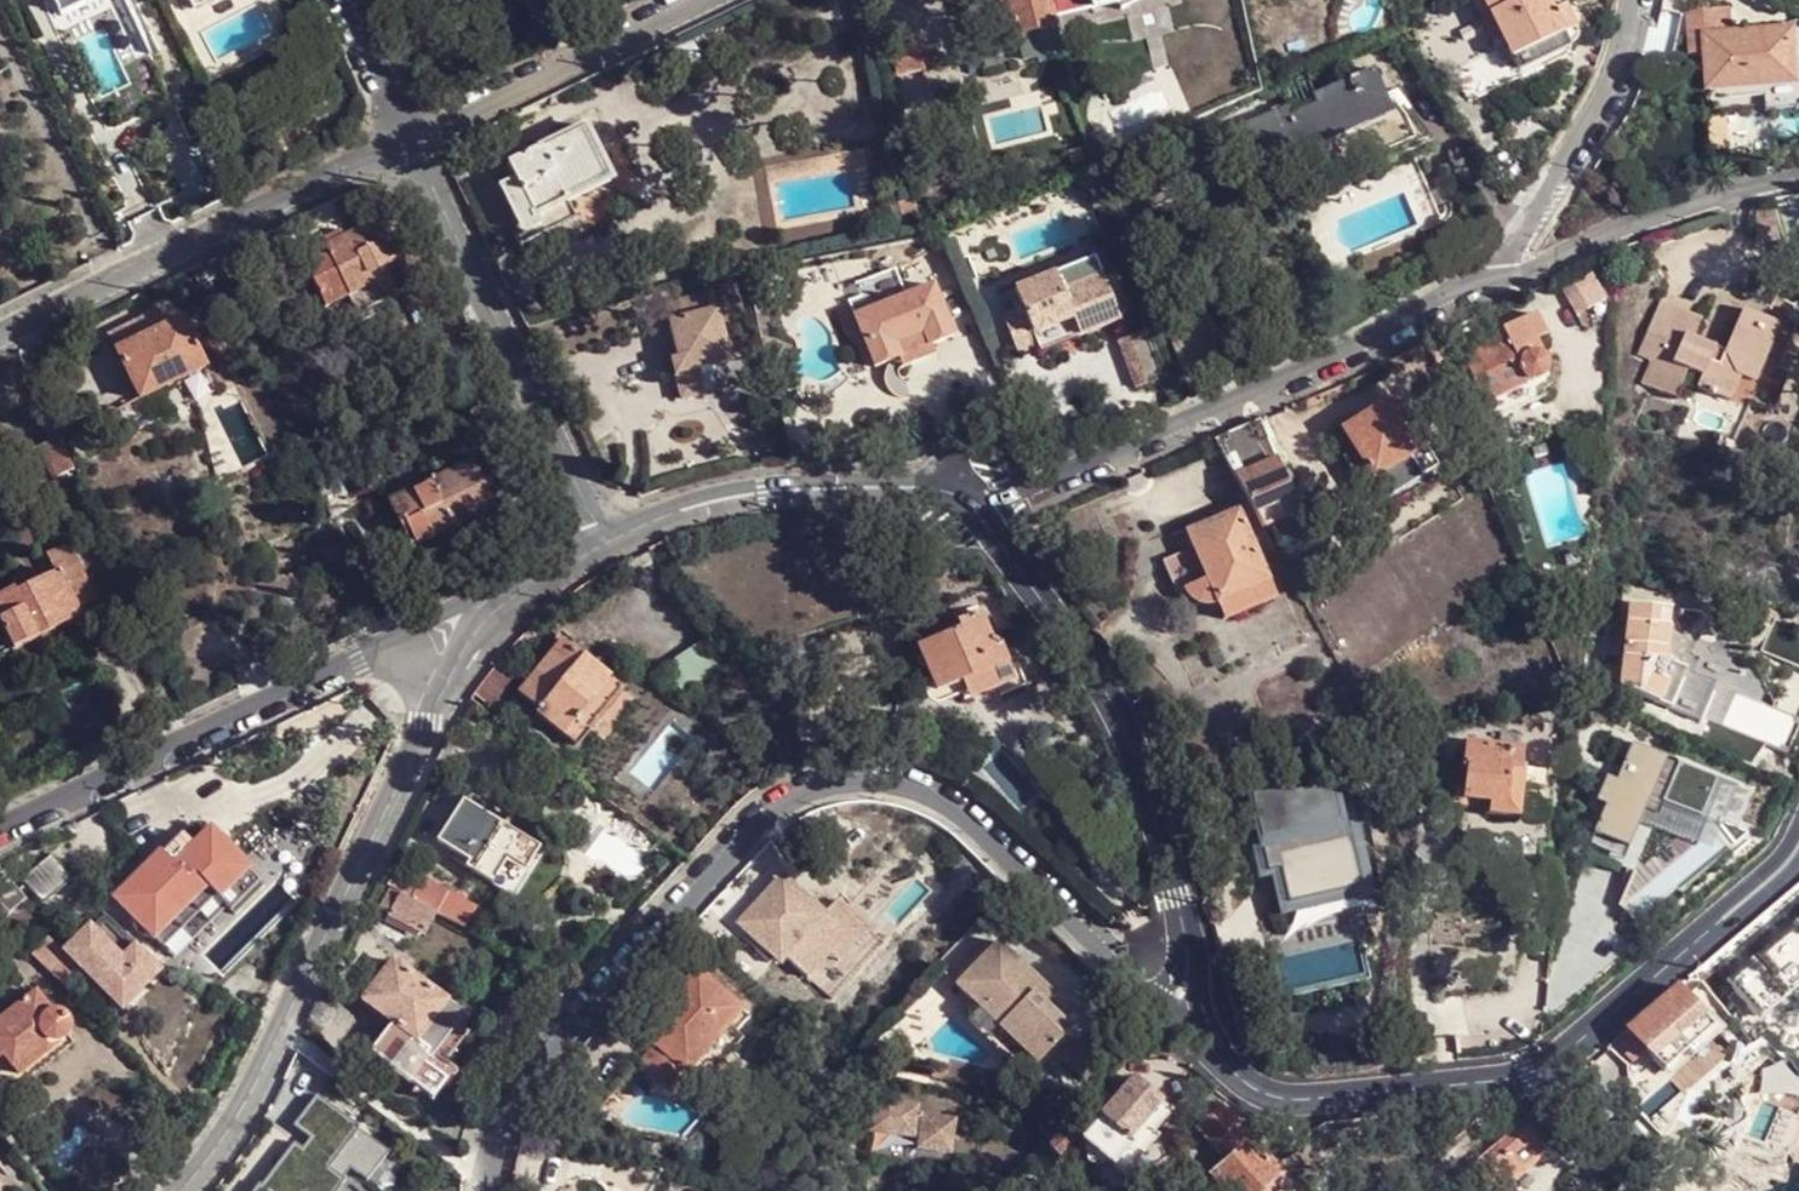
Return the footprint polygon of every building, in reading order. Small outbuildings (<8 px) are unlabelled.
[(191,9),(208,0),(186,0),(191,9)] [(1063,49),(1051,0),(1007,0),(1022,60),(1063,49)] [(1097,13),(1133,4),(1131,0),(1093,0),(1097,13)] [(1490,11),(1502,37),(1509,50),(1462,72),(1476,101),(1543,69),(1539,62),(1572,47),(1565,33),(1579,27),(1567,2),(1555,9),(1551,0),(1485,0),(1490,11)] [(1493,42),(1502,37),(1490,11),(1480,15),(1493,42)] [(1754,78),(1794,75),(1791,30),(1701,36),(1705,92),(1754,89),(1754,78)] [(1294,197),(1414,147),(1401,101),(1408,99),(1402,89),(1386,94),(1374,68),(1313,94),(1318,103),(1294,113),(1290,105),(1232,128),(1250,172),(1279,161),(1294,197)] [(1796,96),(1794,75),(1754,78),(1754,89),(1755,97),(1796,96)] [(1318,103),(1313,94),(1290,105),(1294,113),(1318,103)] [(1401,101),(1414,147),(1431,139),(1408,99),(1401,101)] [(558,206),(566,202),(612,179),(587,126),(509,163),(517,179),(502,187),(527,240),(566,222),(558,206)] [(1093,165),(1104,160),(1100,143),(1088,146),(1093,165)] [(1094,187),(1067,199),(1078,222),(1104,212),(1094,187)] [(575,216),(566,202),(558,206),(566,222),(575,216)] [(368,275),(397,261),(386,239),(382,241),(373,224),(323,248),(346,298),(359,291),(355,280),(368,275)] [(215,278),(207,261),(191,269),(200,285),(215,279),(215,278)] [(409,288),(397,261),(368,275),(372,284),(359,291),(346,298),(358,321),(388,308),(385,299),(409,288)] [(1068,267),(1055,272),(1063,290),(1076,284),(1068,267)] [(925,332),(930,345),(954,335),(933,285),(905,296),(894,268),(855,284),(861,299),(849,304),(876,366),(900,356),(895,344),(925,332)] [(1063,290),(1055,272),(1014,290),(1021,306),(1002,314),(1018,355),(1037,347),(1035,341),(1069,326),(1075,341),(1121,322),(1101,275),(1076,284),(1063,290)] [(372,284),(368,275),(355,280),(359,291),(372,284)] [(1559,295),(1576,321),(1606,301),(1590,275),(1559,295)] [(731,280),(717,283),(721,297),(734,294),(731,280)] [(674,376),(699,369),(734,362),(732,352),(728,351),(712,291),(664,303),(668,321),(666,322),(676,359),(670,361),(674,376)] [(1711,362),(1717,346),(1695,336),(1704,316),(1662,298),(1638,355),(1650,360),(1641,383),(1675,396),(1683,380),(1688,369),(1704,376),(1699,387),(1732,402),(1742,376),(1754,381),(1779,323),(1745,309),(1726,351),(1720,366),(1711,362)] [(1536,384),(1538,384),(1539,383),(1544,382),(1547,379),(1551,373),(1552,368),(1551,364),(1549,360),(1542,352),(1536,340),(1547,335),(1536,312),(1480,340),(1485,349),(1464,359),(1485,404),(1528,383),(1531,385),(1535,385),(1536,384)] [(180,319),(117,351),(141,399),(206,367),(180,319)] [(1041,355),(1075,341),(1069,326),(1035,341),(1037,347),(1041,355)] [(934,355),(930,345),(925,332),(895,344),(900,356),(904,365),(934,355)] [(1161,383),(1147,336),(1121,344),(1136,391),(1161,383)] [(1227,352),(1223,344),(1205,352),(1210,359),(1227,352)] [(1726,351),(1717,346),(1711,362),(1720,366),(1726,351)] [(705,393),(699,369),(674,376),(679,399),(705,393)] [(1683,380),(1699,387),(1704,376),(1688,369),(1683,380)] [(1544,397),(1538,384),(1536,384),(1535,385),(1531,385),(1528,383),(1485,404),(1492,420),(1544,397)] [(1394,469),(1428,447),(1397,396),(1329,437),(1371,509),(1405,487),(1394,469)] [(1260,419),(1214,440),(1265,531),(1301,514),(1289,485),(1277,457),(1260,419)] [(76,471),(59,436),(32,451),(38,463),(44,460),(55,482),(76,471)] [(1440,467),(1428,447),(1394,469),(1405,487),(1440,467)] [(1284,454),(1277,457),(1289,485),(1297,481),(1284,454)] [(471,464),(390,501),(412,548),(494,510),(471,464)] [(353,471),(339,477),(347,495),(362,488),(353,471)] [(339,477),(316,488),(330,520),(348,511),(347,495),(339,477)] [(1217,604),(1270,582),(1239,510),(1186,532),(1192,547),(1162,559),(1175,590),(1178,590),(1206,577),(1217,604)] [(49,561),(56,575),(15,594),(12,590),(0,596),(0,622),(13,650),(83,616),(79,607),(97,598),(72,549),(70,545),(47,556),(49,561)] [(1201,606),(1217,604),(1206,577),(1178,590),(1182,597),(1182,599),(1183,599),(1188,602),(1195,605),(1201,606)] [(1279,598),(1270,582),(1217,604),(1225,622),(1279,598)] [(1703,613),(1629,604),(1620,685),(1701,719),(1717,681),(1686,668),(1701,634),(1712,626),(1703,613)] [(962,681),(1009,663),(999,640),(992,635),(983,613),(929,635),(931,640),(919,646),(933,681),(938,691),(962,681)] [(13,650),(0,622),(0,656),(13,650)] [(564,735),(611,676),(563,639),(520,693),(540,709),(534,715),(562,737),(564,735)] [(500,660),(474,693),(492,707),(520,673),(500,660)] [(1016,681),(1009,663),(962,681),(970,700),(1016,681)] [(625,688),(611,676),(564,735),(577,746),(625,688)] [(1517,818),(1521,785),(1523,768),(1521,767),(1524,748),(1466,742),(1462,795),(1489,798),(1507,800),(1506,816),(1517,818)] [(1523,768),(1521,785),(1545,787),(1547,771),(1523,768)] [(1335,878),(1359,870),(1349,834),(1360,831),(1355,813),(1376,807),(1365,770),(1309,786),(1319,820),(1257,837),(1271,889),(1294,882),(1291,868),(1330,858),(1334,871),(1335,878)] [(1488,813),(1506,816),(1507,800),(1489,798),(1488,813)] [(526,869),(541,848),(464,800),(438,841),(468,859),(476,863),(471,870),(492,885),(508,859),(526,869)] [(270,883),(253,866),(217,827),(200,843),(180,862),(173,855),(153,875),(147,868),(127,888),(131,892),(124,899),(166,942),(219,890),(229,901),(240,912),(270,883)] [(188,829),(147,868),(153,875),(173,855),(180,862),(200,843),(188,829)] [(531,873),(545,851),(541,848),(526,869),(531,873)] [(57,854),(26,880),(46,904),(78,879),(57,854)] [(464,867),(471,870),(476,863),(468,859),(464,867)] [(531,873),(526,869),(508,859),(492,885),(515,898),(531,873)] [(393,891),(416,903),(429,880),(400,865),(389,888),(393,891)] [(1361,881),(1359,870),(1335,878),(1339,887),(1361,881)] [(1339,887),(1335,878),(1334,871),(1294,882),(1271,889),(1275,904),(1339,887)] [(779,874),(760,895),(768,901),(787,880),(779,874)] [(768,901),(760,895),(735,924),(779,963),(784,957),(807,979),(827,956),(845,937),(853,945),(867,928),(835,901),(823,913),(787,880),(768,901)] [(219,890),(166,942),(176,952),(229,901),(219,890)] [(423,935),(435,913),(416,903),(393,891),(382,910),(402,921),(400,925),(423,935)] [(112,912),(99,925),(106,932),(119,919),(112,912)] [(95,921),(68,947),(89,969),(113,994),(141,968),(154,955),(119,919),(106,932),(99,925),(95,921)] [(836,964),(853,945),(845,937),(827,956),(836,964)] [(1034,990),(1044,980),(998,938),(955,983),(980,1007),(1039,1063),(1073,1026),(1050,1006),(1034,990)] [(68,947),(48,967),(69,988),(89,969),(68,947)] [(1717,954),(1699,971),(1709,984),(1728,966),(1717,954)] [(141,968),(113,994),(127,1008),(167,969),(154,955),(141,968)] [(431,1053),(463,1013),(392,959),(361,999),(394,1024),(431,1053)] [(728,1025),(742,1009),(697,969),(639,1034),(648,1042),(635,1056),(671,1089),(686,1073),(701,1056),(728,1025)] [(1058,994),(1044,980),(1034,990),(1050,1006),(1058,994)] [(1678,988),(1625,1033),(1661,1072),(1713,1027),(1678,988)] [(1714,1016),(1722,1011),(1706,990),(1698,996),(1714,1016)] [(70,1033),(71,1033),(72,1028),(72,1024),(72,1020),(70,1017),(66,1013),(63,1011),(52,1009),(39,992),(0,1022),(0,1067),(1,1069),(10,1062),(20,1073),(70,1033)] [(1042,1066),(1039,1063),(980,1007),(968,1020),(1030,1080),(1042,1066)] [(750,1016),(742,1009),(728,1025),(735,1031),(750,1016)] [(466,1013),(463,1013),(431,1053),(434,1056),(437,1053),(446,1062),(477,1022),(466,1013)] [(1785,1020),(1784,1021),(1781,1025),(1779,1029),(1778,1033),(1779,1040),(1780,1042),(1784,1047),(1790,1051),(1797,1053),(1798,1052),(1798,1016),(1793,1016),(1789,1017),(1785,1020)] [(1718,1022),(1713,1027),(1661,1072),(1664,1079),(1690,1055),(1692,1057),(1725,1029),(1718,1022)] [(434,1056),(431,1053),(394,1024),(372,1051),(431,1097),(445,1081),(426,1065),(434,1056)] [(735,1031),(728,1025),(701,1056),(707,1063),(713,1069),(742,1038),(735,1031)] [(78,1041),(70,1033),(20,1073),(14,1079),(14,1081),(14,1082),(16,1084),(18,1083),(78,1041)] [(707,1063),(701,1056),(686,1073),(694,1079),(707,1063)] [(1139,1076),(1120,1097),(1098,1122),(1085,1137),(1091,1143),(1111,1160),(1116,1165),(1136,1143),(1146,1152),(1162,1134),(1158,1130),(1176,1109),(1139,1076)] [(1102,1081),(1079,1105),(1098,1122),(1120,1097),(1102,1081)] [(952,1161),(959,1116),(870,1101),(862,1145),(952,1161)] [(391,1156),(322,1104),(256,1190),(337,1190),(351,1173),(368,1186),(391,1156)] [(1205,1123),(1233,1153),(1224,1161),(1215,1169),(1234,1190),(1261,1190),(1280,1175),(1284,1171),(1268,1153),(1252,1135),(1258,1131),(1248,1120),(1241,1125),(1223,1105),(1205,1123)] [(1532,1114),(1522,1122),(1545,1147),(1555,1139),(1541,1122),(1532,1114)] [(1522,1122),(1481,1156),(1488,1163),(1485,1166),(1506,1189),(1510,1186),(1506,1181),(1545,1147),(1522,1122)] [(1233,1153),(1205,1123),(1198,1128),(1224,1161),(1233,1153)] [(1067,1129),(1049,1145),(1060,1157),(1078,1139),(1067,1129)] [(1111,1160),(1091,1143),(1082,1155),(1087,1160),(1086,1160),(1084,1161),(1082,1163),(1081,1166),(1081,1169),(1082,1172),(1084,1174),(1087,1174),(1089,1174),(1092,1174),(1095,1171),(1096,1167),(1101,1172),(1111,1160)] [(1136,1143),(1116,1165),(1127,1174),(1146,1152),(1136,1143)] [(1280,1175),(1261,1190),(1276,1190),(1287,1182),(1280,1175)]
